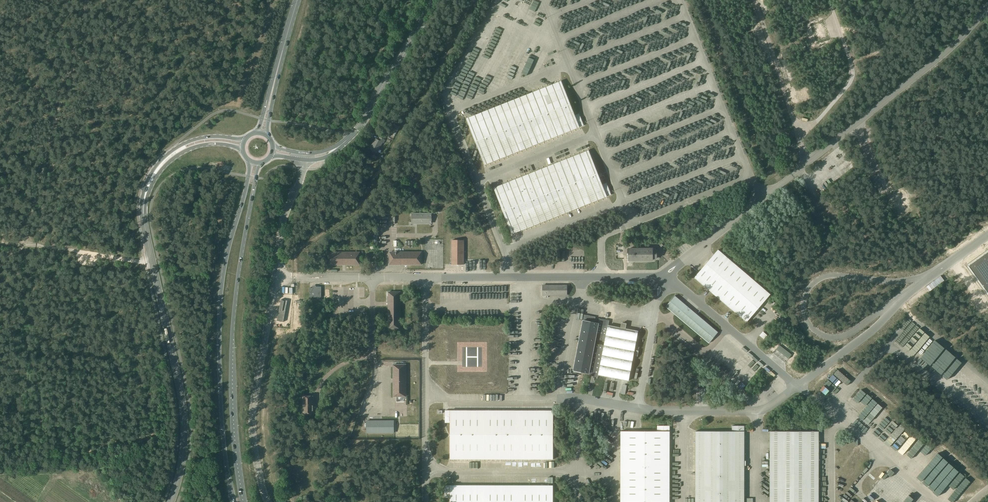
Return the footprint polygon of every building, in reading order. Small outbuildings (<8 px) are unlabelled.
[(561,81),(466,119),(484,164),(579,127),(580,126),(584,125),(579,113),(575,115),(561,81)] [(375,138),(370,149),(377,153),(382,143),(384,143),(385,140),(380,136),(378,140),(375,138)] [(607,196),(611,194),(606,183),(602,184),(589,150),(494,188),(512,234),(607,196)] [(431,223),(431,213),(419,213),(419,212),(417,212),(417,213),(411,213),(411,215),(412,215),(412,223),(431,223)] [(452,258),(452,264),(457,264),(458,264),(464,264),(464,240),(452,240),(452,258)] [(629,256),(629,260),(652,260),(652,258),(657,258),(657,256),(657,253),(657,250),(652,250),(652,248),(629,249),(629,253),(629,256)] [(698,273),(694,277),(707,289),(710,291),(712,293),(730,308),(733,311),(746,322),(751,317),(766,299),(770,294),(718,250),(714,254),(698,273)] [(328,252),(328,264),(342,264),(346,264),(360,264),(360,252),(328,252)] [(390,252),(390,264),(404,264),(407,264),(422,264),(422,252),(397,252),(396,252),(390,252)] [(968,266),(987,293),(987,252),(968,266)] [(310,297),(321,297),(321,286),(313,286),(313,288),(309,288),(310,297)] [(401,291),(388,291),(388,329),(401,329),(401,295),(404,295),(404,292),(401,292),(401,291)] [(675,296),(666,306),(671,311),(674,314),(709,343),(718,332),(696,314),(694,312),(684,303),(679,300),(675,296)] [(288,300),(284,300),(281,299),(277,321),(280,321),(284,322),(288,300)] [(598,323),(595,322),(596,317),(584,315),(573,370),(589,373),(588,375),(598,377),(598,375),(611,378),(611,380),(615,380),(615,378),(629,381),(638,331),(625,328),(626,323),(621,322),(621,327),(608,325),(609,320),(599,318),(598,323)] [(789,359),(790,357),(792,355),(780,345),(776,350),(789,359)] [(393,383),(393,396),(406,396),(406,365),(393,365),(393,378),(393,383)] [(302,414),(314,414),(314,396),(302,396),(302,414)] [(445,410),(445,422),(450,422),(450,434),(450,459),(553,459),(553,410),(450,410),(445,410)] [(367,423),(367,427),(367,433),(394,433),(394,421),(382,421),(379,421),(367,421),(367,423)] [(621,501),(669,501),(669,431),(669,430),(669,426),(657,426),(657,431),(645,431),(643,431),(639,431),(637,431),(621,431),(621,501)] [(695,501),(744,501),(744,465),(746,465),(746,460),(744,460),(744,431),(744,430),(744,426),(732,426),(732,431),(695,431),(695,501)] [(444,497),(449,497),(449,501),(553,501),(553,485),(552,485),(450,485),(444,485),(444,497)]
